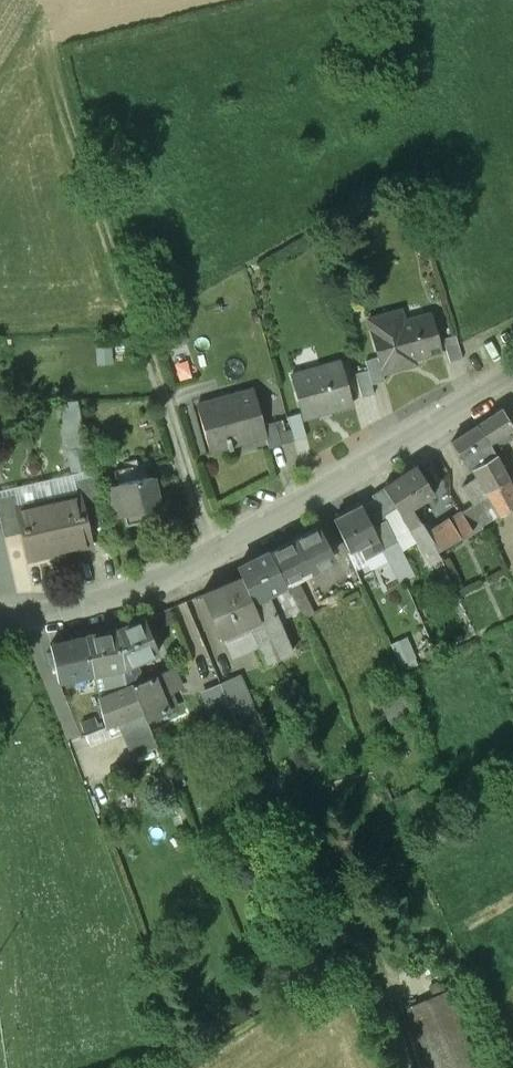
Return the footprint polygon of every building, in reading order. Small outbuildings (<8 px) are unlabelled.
[(390,313),(367,319),(378,357),(383,374),(405,367),(404,362),(441,352),(430,313),(393,324),(390,313)] [(463,359),(456,335),(443,339),(450,363),(463,359)] [(385,381),(383,374),(378,357),(365,361),(368,370),(372,385),(385,381)] [(291,375),(303,419),(352,405),(339,361),(291,375)] [(372,385),(368,370),(355,374),(362,397),(375,394),(372,385)] [(211,450),(266,436),(263,425),(254,392),(199,406),(211,450)] [(65,447),(86,442),(86,441),(77,401),(55,402),(65,447)] [(502,410),(478,425),(489,443),(492,449),(512,439),(509,432),(512,430),(512,428),(502,410)] [(294,441),(306,437),(300,413),(287,417),(294,441)] [(270,450),(283,446),(275,421),(263,425),(266,436),(270,450)] [(489,443),(478,425),(452,443),(470,470),(473,468),(495,455),(492,449),(489,443)] [(65,447),(70,473),(92,468),(86,442),(65,447)] [(508,480),(495,455),(473,468),(478,477),(486,492),(508,480)] [(415,467),(426,484),(443,474),(432,456),(415,467)] [(118,484),(152,476),(150,463),(115,471),(118,484)] [(401,515),(410,510),(434,496),(426,484),(415,467),(384,487),(384,488),(397,509),(401,515)] [(73,480),(77,496),(80,495),(85,518),(103,514),(94,475),(73,480)] [(118,486),(111,488),(117,517),(125,516),(127,524),(146,520),(144,511),(159,508),(152,476),(118,484),(118,486)] [(472,505),(488,495),(486,492),(478,477),(462,487),(472,505)] [(486,492),(488,495),(500,516),(512,509),(512,489),(508,480),(486,492)] [(397,509),(384,488),(372,496),(374,499),(384,517),(397,509)] [(22,533),(17,509),(18,509),(15,493),(0,497),(0,521),(4,537),(22,533)] [(77,496),(48,502),(59,552),(91,545),(85,518),(80,495),(77,496)] [(500,516),(488,495),(472,505),(471,506),(483,525),(500,516)] [(410,510),(418,522),(441,508),(434,496),(410,510)] [(384,517),(374,499),(361,505),(372,528),(386,521),(384,517)] [(59,552),(48,502),(18,509),(17,509),(22,533),(28,559),(59,552)] [(383,549),(372,528),(361,505),(334,519),(350,553),(359,548),(364,558),(383,549)] [(483,525),(471,506),(461,513),(472,531),(483,525)] [(437,552),(427,536),(422,529),(418,522),(410,510),(401,515),(428,557),(437,552)] [(472,531),(461,513),(450,522),(460,538),(461,539),(473,532),(472,531)] [(386,521),(372,528),(383,549),(397,541),(386,521)] [(460,538),(450,522),(427,536),(437,552),(460,538)] [(317,529),(294,540),(308,570),(332,558),(317,529)] [(308,570),(294,540),(269,553),(283,583),(292,578),(308,570)] [(416,575),(397,541),(383,549),(401,584),(416,575)] [(268,595),(285,587),(283,583),(269,553),(238,569),(253,603),(268,595)] [(200,638),(257,614),(253,603),(238,569),(232,572),(230,567),(181,593),(200,638)] [(292,578),(283,583),(285,587),(287,590),(295,586),(292,578)] [(295,586),(287,590),(292,602),(296,609),(303,605),(305,609),(309,607),(298,585),(295,586)] [(275,610),(292,602),(287,590),(285,587),(268,595),(275,610)] [(275,610),(268,595),(253,603),(257,614),(276,658),(292,652),(275,610)] [(115,629),(123,667),(135,662),(159,651),(144,617),(115,629)] [(123,667),(115,629),(85,637),(93,674),(123,667)] [(418,663),(405,636),(389,643),(402,670),(418,663)] [(59,682),(93,674),(85,637),(50,645),(59,682)] [(135,662),(123,667),(131,685),(142,680),(135,662)] [(131,685),(123,667),(93,674),(98,698),(131,685)] [(142,680),(131,685),(140,708),(145,719),(187,701),(170,668),(142,680)] [(240,674),(219,682),(239,730),(247,748),(268,740),(240,674)] [(239,730),(219,682),(207,686),(228,735),(239,730)] [(115,719),(140,708),(131,685),(98,698),(104,723),(115,719)] [(385,695),(395,719),(411,712),(401,688),(385,695)] [(156,745),(145,719),(140,708),(115,719),(131,756),(156,745)] [(95,710),(77,718),(85,735),(103,727),(95,710)] [(282,774),(262,783),(289,847),(309,838),(282,774)] [(405,1009),(431,1067),(480,1067),(446,991),(405,1009)]
